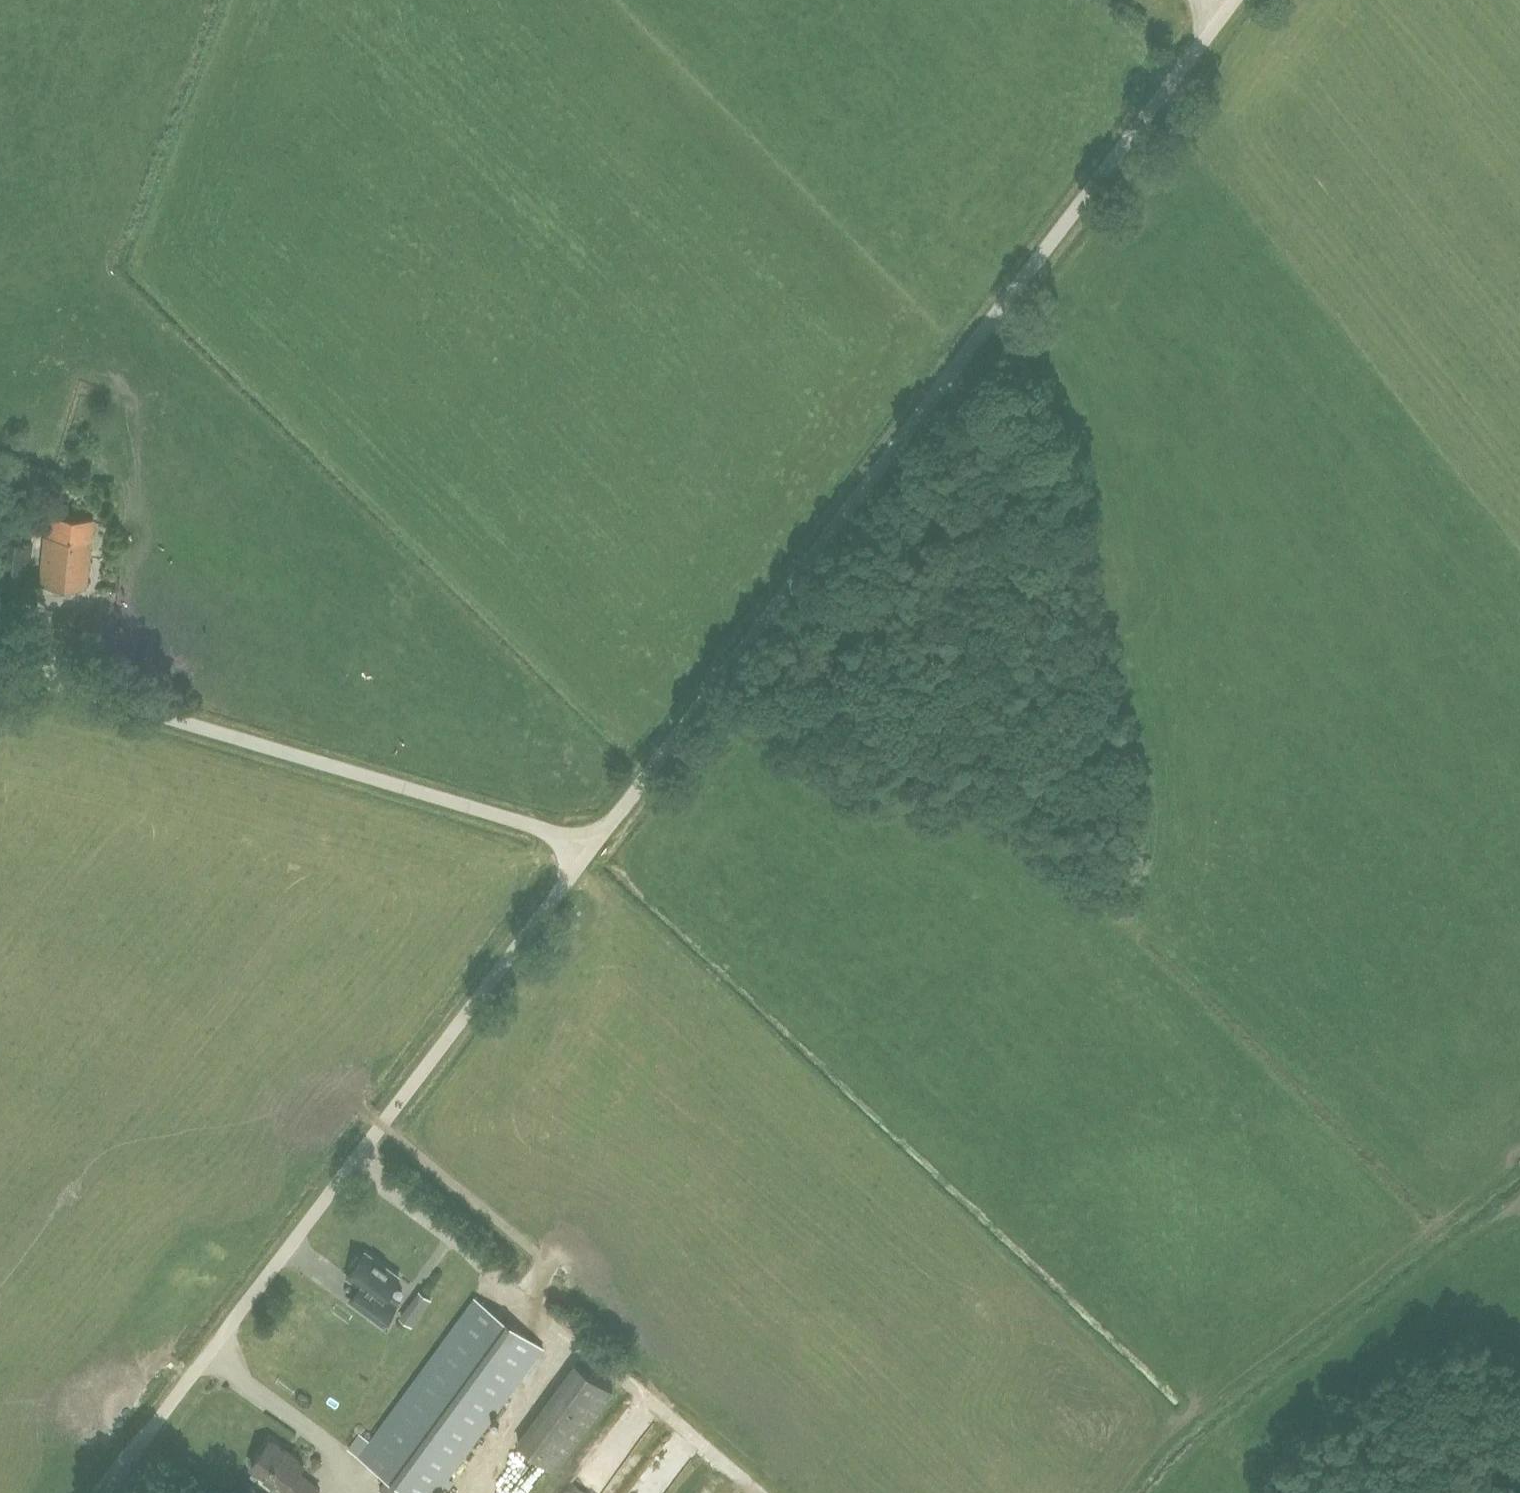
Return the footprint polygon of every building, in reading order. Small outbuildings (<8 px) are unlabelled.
[(86,589),(94,519),(50,514),(47,536),(45,536),(40,584),(86,589)] [(33,525),(0,521),(0,580),(27,583),(33,525)] [(361,1285),(351,1299),(350,1300),(383,1324),(399,1301),(387,1293),(399,1276),(365,1252),(361,1258),(358,1256),(349,1267),(352,1270),(348,1276),(361,1285)] [(349,1447),(388,1476),(380,1487),(388,1492),(437,1492),(543,1348),(475,1298),(370,1439),(360,1432),(349,1447)] [(576,1364),(519,1442),(555,1469),(612,1391),(576,1364)] [(320,1487),(298,1471),(304,1464),(271,1439),(252,1465),(289,1492),(315,1492),(320,1487)] [(520,1487),(529,1492),(546,1492),(559,1471),(537,1459),(520,1487)]
